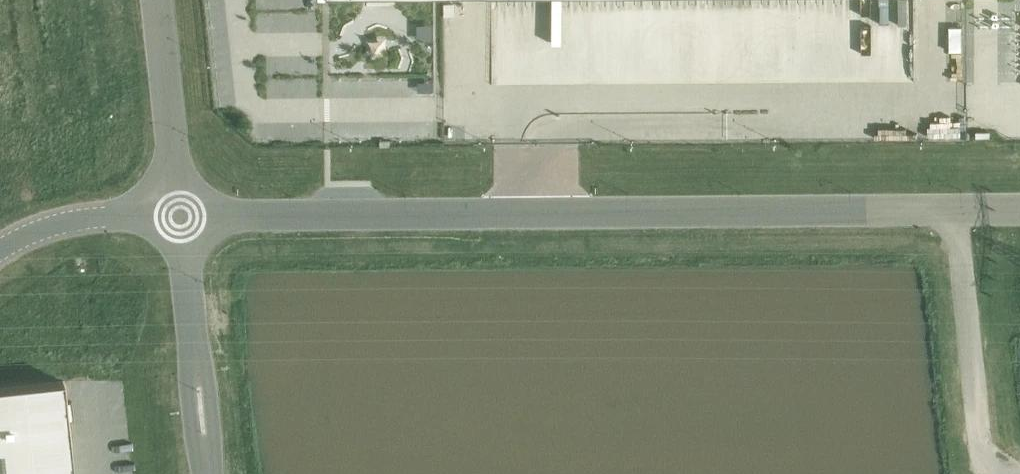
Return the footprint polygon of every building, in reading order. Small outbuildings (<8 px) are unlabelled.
[(319,31),(319,23),(258,22),(258,30),(319,31)] [(0,388),(0,473),(73,473),(63,382),(0,388)]
